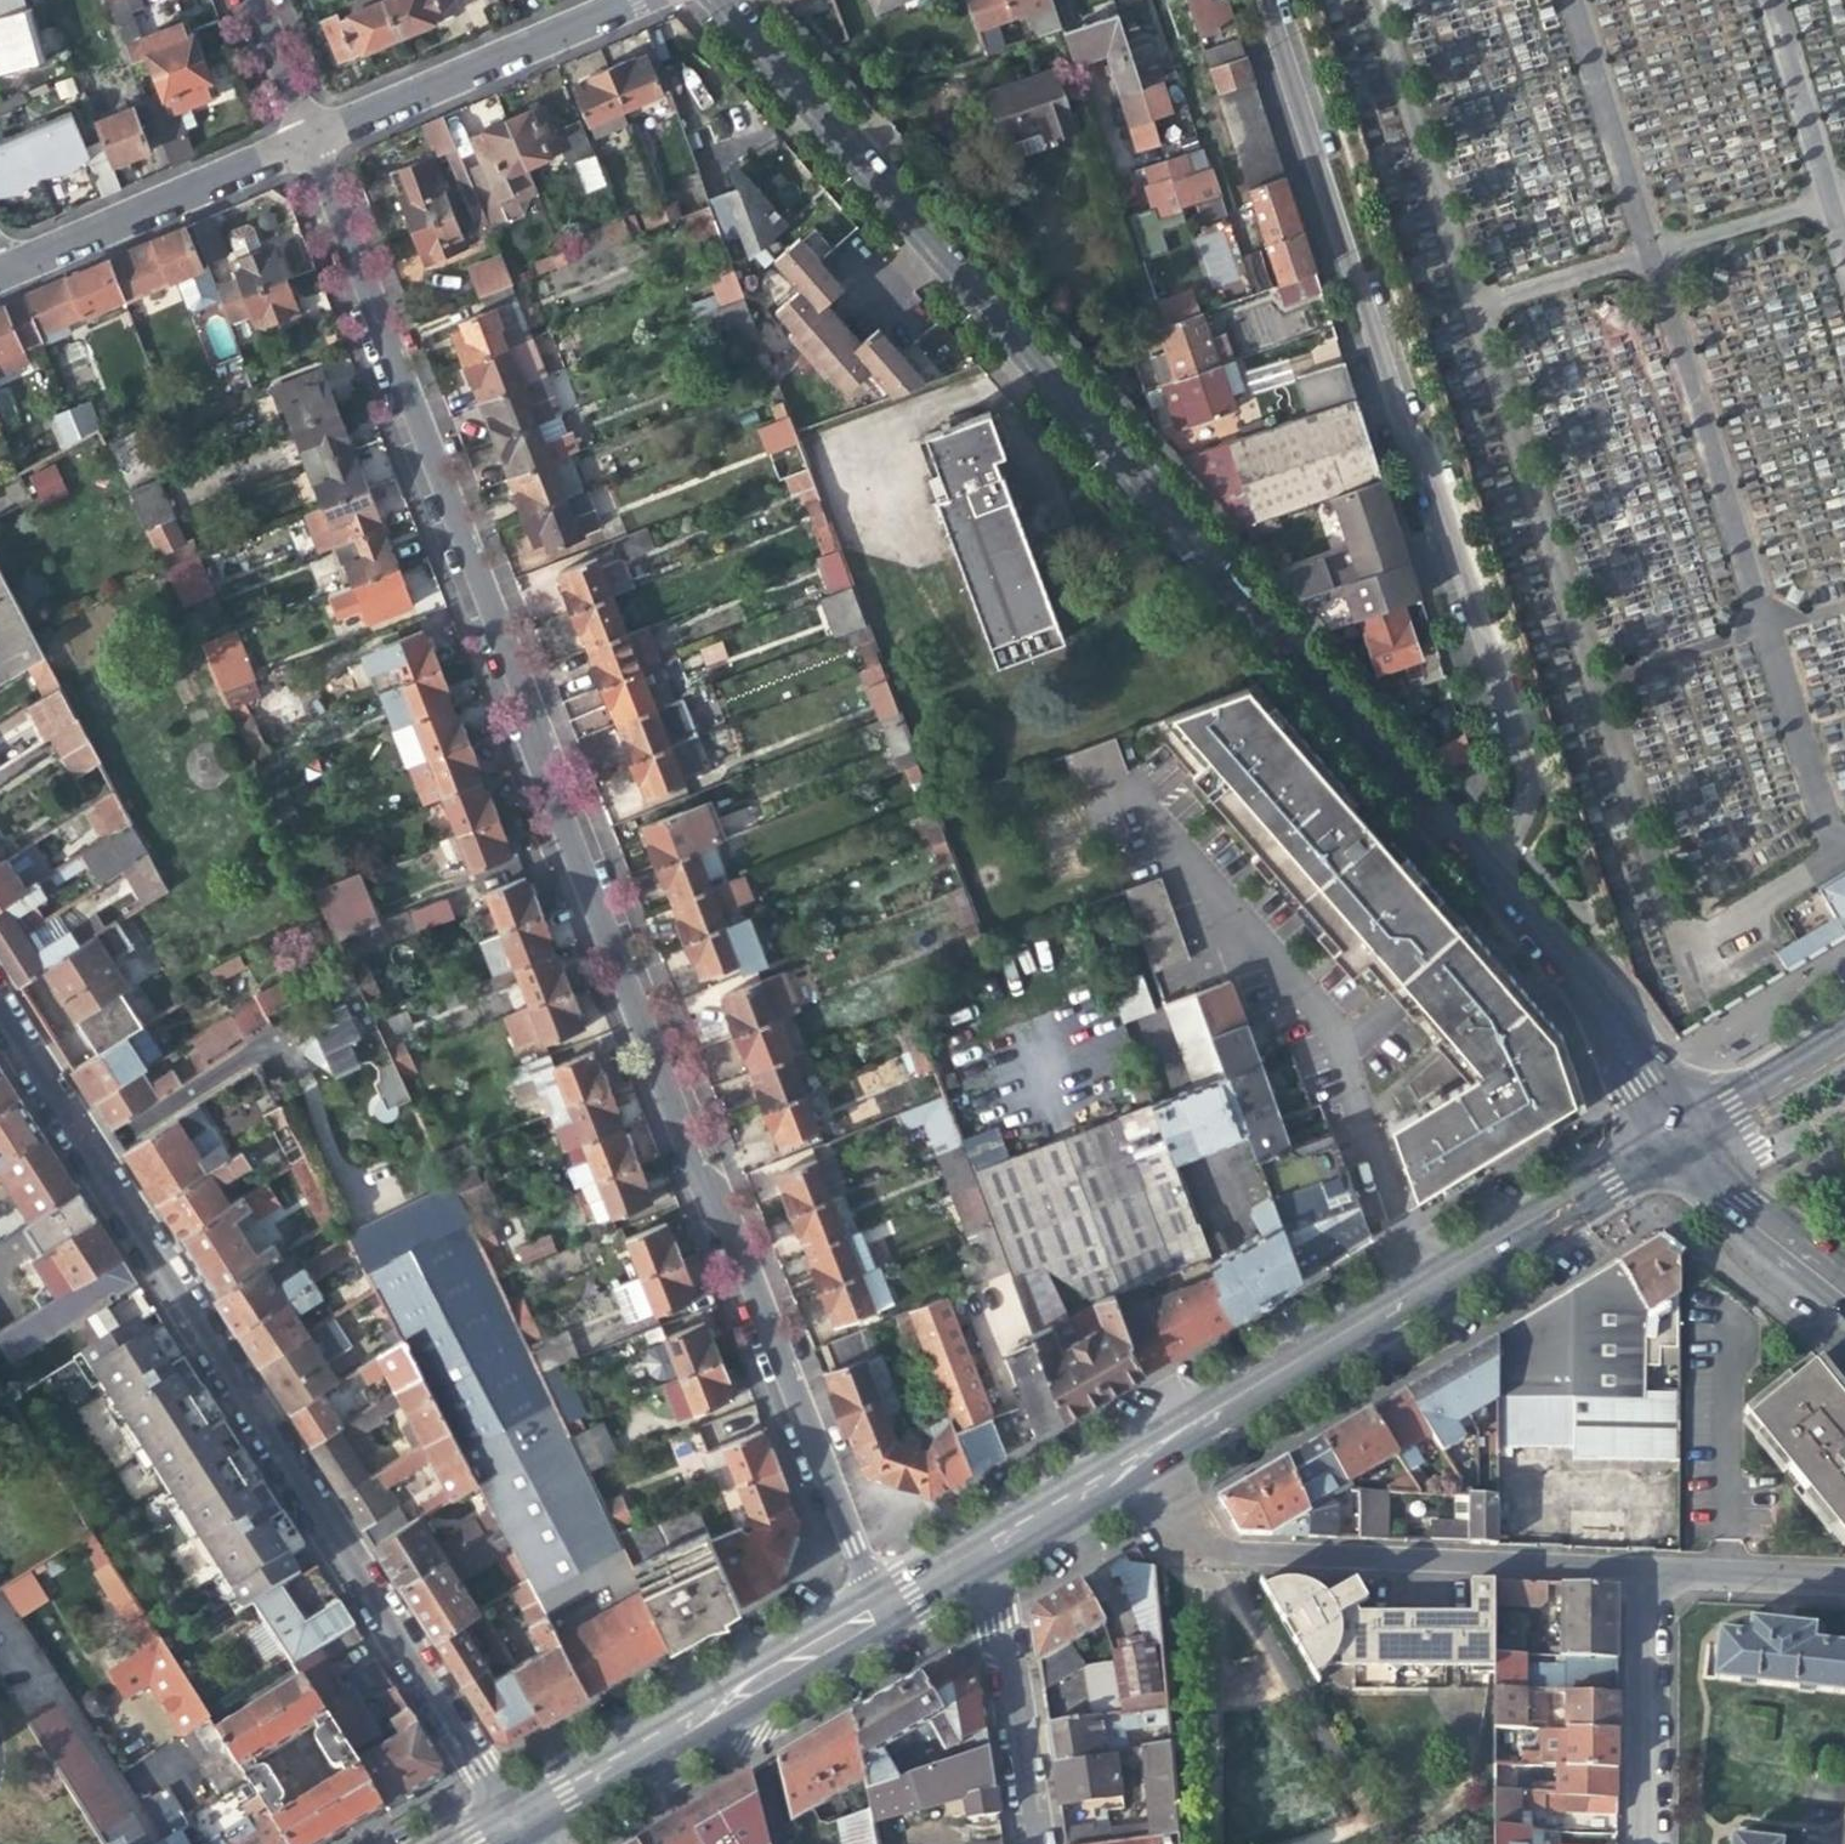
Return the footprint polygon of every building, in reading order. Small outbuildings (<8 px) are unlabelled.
[(46,60),(33,9),(28,0),(0,0),(0,72),(46,60)] [(140,0),(113,0),(108,2),(121,38),(123,44),(140,38),(130,10),(142,5),(140,0)] [(399,35),(383,0),(380,1),(379,0),(351,0),(346,2),(351,14),(339,18),(337,13),(321,19),(338,60),(367,49),(399,35)] [(399,35),(434,20),(456,11),(451,0),(383,0),(399,35)] [(906,0),(872,0),(877,12),(906,0)] [(977,32),(1029,14),(1038,38),(1060,30),(1050,0),(966,0),(977,32)] [(1235,28),(1231,16),(1226,0),(1218,0),(1210,2),(1210,0),(1185,0),(1198,40),(1235,28)] [(1117,19),(1062,35),(1072,65),(1107,53),(1110,64),(1120,95),(1142,89),(1117,19)] [(140,38),(154,76),(200,59),(191,37),(185,21),(140,38)] [(979,37),(986,57),(1005,50),(998,30),(979,37)] [(1139,43),(1128,47),(1134,67),(1146,64),(1139,43)] [(1203,54),(1204,59),(1207,69),(1245,58),(1240,43),(1203,54)] [(610,70),(607,72),(623,110),(662,93),(647,55),(626,64),(622,61),(612,65),(610,70)] [(1245,58),(1207,69),(1214,92),(1247,191),(1283,178),(1267,127),(1245,58)] [(168,164),(189,158),(179,133),(202,123),(194,102),(213,94),(208,81),(200,59),(154,76),(160,91),(143,98),(168,164)] [(1191,99),(1214,92),(1207,69),(1204,59),(1181,67),(1191,99)] [(1155,60),(1146,64),(1134,67),(1142,89),(1162,83),(1155,60)] [(620,111),(623,110),(607,72),(606,72),(600,69),(592,73),(589,79),(571,87),(593,137),(626,124),(620,111)] [(1000,142),(1041,128),(1048,148),(1054,146),(1052,141),(1074,133),(1055,76),(985,100),(992,120),(1000,142)] [(1162,83),(1120,95),(1127,119),(1137,152),(1159,146),(1151,120),(1172,115),(1162,83)] [(109,158),(111,166),(149,150),(133,105),(94,120),(109,158)] [(525,166),(560,151),(552,131),(541,108),(528,114),(507,123),(525,166)] [(70,111),(45,121),(0,139),(0,198),(5,198),(16,187),(26,189),(38,178),(58,176),(65,168),(76,169),(89,158),(70,111)] [(454,145),(442,116),(423,124),(436,153),(445,149),(454,145)] [(579,120),(552,131),(560,151),(567,165),(573,163),(585,192),(605,183),(579,120)] [(491,182),(525,166),(507,123),(490,130),(470,139),(481,164),(489,183),(491,182)] [(457,180),(466,176),(465,171),(454,145),(445,149),(457,180)] [(1185,154),(1165,161),(1180,210),(1221,196),(1213,170),(1192,176),(1185,154)] [(395,191),(410,230),(452,214),(429,156),(387,172),(395,191)] [(733,156),(727,161),(739,189),(728,193),(748,255),(790,223),(738,163),(733,156)] [(101,196),(120,188),(116,177),(111,166),(109,158),(89,165),(101,196)] [(1162,216),(1180,210),(1165,161),(1146,167),(1153,190),(1162,216)] [(499,202),(491,182),(489,183),(481,164),(465,171),(466,176),(472,189),(478,204),(480,210),(499,202)] [(457,180),(463,193),(472,189),(466,176),(457,180)] [(1283,178),(1247,191),(1264,245),(1277,286),(1314,272),(1299,225),(1283,178)] [(472,189),(463,193),(469,208),(478,204),(472,189)] [(748,255),(728,193),(706,197),(731,260),(748,255)] [(685,198),(673,203),(679,218),(681,217),(691,213),(685,198)] [(1222,198),(1198,204),(1202,221),(1226,214),(1222,198)] [(679,218),(673,203),(663,207),(669,222),(679,218)] [(469,208),(475,222),(484,218),(480,210),(478,204),(469,208)] [(707,236),(717,265),(731,260),(710,206),(691,213),(681,217),(691,243),(707,236)] [(663,207),(652,212),(658,227),(669,222),(663,207)] [(647,231),(658,227),(652,212),(641,216),(647,231)] [(466,247),(452,214),(410,230),(417,246),(424,264),(466,247)] [(490,232),(484,218),(475,222),(480,236),(490,232)] [(620,218),(603,225),(611,245),(629,238),(620,218)] [(193,229),(206,263),(224,255),(210,221),(193,229)] [(581,257),(611,245),(603,225),(572,237),(576,246),(581,257)] [(145,243),(109,259),(123,298),(124,300),(177,277),(187,306),(193,309),(220,299),(216,289),(206,264),(201,266),(184,226),(145,243)] [(895,357),(887,347),(890,345),(876,328),(859,343),(853,336),(829,309),(825,304),(842,289),(829,273),(825,276),(817,267),(821,264),(815,256),(800,239),(775,260),(800,289),(775,311),(793,331),(788,335),(824,377),(829,373),(848,395),(873,373),(892,395),(923,384),(904,361),(898,354),(895,357)] [(220,299),(221,304),(232,300),(243,295),(285,279),(275,253),(272,246),(230,261),(237,280),(216,289),(220,299)] [(576,246),(562,252),(567,263),(581,257),(576,246)] [(562,252),(548,258),(552,268),(567,263),(562,252)] [(1253,296),(1265,291),(1271,288),(1261,255),(1242,260),(1253,296)] [(477,298),(480,297),(505,287),(511,284),(500,256),(466,270),(477,298)] [(548,256),(533,262),(537,274),(552,268),(548,258),(548,256)] [(63,324),(123,298),(109,259),(68,277),(65,278),(22,296),(37,336),(63,324)] [(711,289),(719,310),(745,299),(731,260),(717,265),(724,283),(711,289)] [(526,279),(537,274),(533,262),(522,267),(526,279)] [(1284,306),(1321,292),(1314,272),(1277,286),(1284,306)] [(243,295),(257,328),(298,313),(294,302),(285,279),(243,295)] [(455,346),(463,365),(506,348),(499,329),(519,322),(505,287),(480,297),(487,310),(459,321),(463,329),(451,334),(455,346)] [(1157,306),(1166,329),(1199,316),(1189,292),(1157,306)] [(40,342),(37,336),(22,296),(0,306),(0,360),(22,350),(40,342)] [(728,348),(747,341),(759,336),(745,299),(719,310),(715,311),(728,348)] [(225,315),(236,312),(232,300),(221,304),(225,315)] [(242,327),(236,312),(225,315),(231,331),(242,327)] [(1154,360),(1164,387),(1219,367),(1210,342),(1206,331),(1199,316),(1166,329),(1127,345),(1131,356),(1164,343),(1168,354),(1154,360)] [(67,333),(63,324),(37,336),(40,342),(41,344),(67,333)] [(263,343),(257,328),(234,337),(239,352),(263,343)] [(764,348),(759,336),(747,341),(752,353),(764,348)] [(1224,337),(1210,342),(1219,367),(1233,362),(1224,337)] [(530,338),(506,348),(463,365),(468,378),(478,403),(545,377),(530,338)] [(1251,390),(1342,363),(1336,345),(1246,372),(1251,390)] [(769,363),(764,348),(752,353),(757,368),(769,363)] [(22,350),(0,360),(0,375),(28,363),(22,350)] [(1298,382),(1309,416),(1355,400),(1344,366),(1298,382)] [(1229,395),(1219,367),(1164,387),(1180,429),(1192,424),(1194,426),(1234,412),(1229,395)] [(281,408),(289,429),(336,410),(329,391),(321,370),(291,382),(299,401),(281,408)] [(559,413),(545,377),(478,403),(484,420),(492,440),(535,423),(559,413)] [(1243,530),(1333,498),(1381,481),(1355,400),(1309,416),(1181,459),(1213,495),(1243,530)] [(86,401),(67,412),(76,438),(97,426),(99,425),(86,401)] [(772,406),(777,419),(789,415),(784,401),(772,406)] [(47,417),(59,448),(71,441),(76,438),(67,412),(65,409),(47,417)] [(346,433),(336,410),(289,429),(297,449),(314,441),(322,461),(352,449),(346,433)] [(994,410),(955,425),(953,420),(943,424),(945,428),(928,434),(943,476),(930,480),(996,666),(1063,642),(1000,466),(998,458),(1010,453),(994,410)] [(776,434),(791,474),(809,468),(795,430),(789,415),(777,419),(782,432),(776,434)] [(111,418),(99,425),(97,426),(107,446),(121,440),(111,418)] [(542,442),(535,423),(492,440),(499,459),(507,478),(552,461),(567,455),(575,452),(568,433),(542,442)] [(841,445),(834,427),(803,439),(810,457),(841,445)] [(297,449),(304,468),(322,461),(314,441),(297,449)] [(311,486),(320,508),(367,489),(359,467),(352,449),(322,461),(329,479),(311,486)] [(580,491),(567,455),(552,461),(560,480),(557,482),(564,497),(580,491)] [(304,468),(311,486),(329,479),(322,461),(304,468)] [(560,480),(552,461),(507,478),(513,494),(521,516),(564,500),(564,497),(557,482),(560,480)] [(25,476),(39,505),(68,491),(54,462),(25,476)] [(118,469),(123,481),(133,477),(128,465),(118,469)] [(791,474),(807,516),(824,510),(809,468),(791,474)] [(139,490),(133,477),(123,481),(130,494),(139,490)] [(1325,562),(1284,576),(1304,599),(1407,561),(1391,511),(1381,481),(1333,498),(1352,555),(1358,554),(1361,566),(1330,577),(1325,562)] [(335,547),(353,540),(383,528),(374,506),(367,489),(320,508),(304,514),(319,553),(335,547)] [(145,504),(139,490),(130,494),(136,509),(145,504)] [(586,492),(564,500),(571,518),(574,517),(580,534),(599,527),(586,492)] [(581,537),(580,534),(574,517),(571,518),(564,500),(521,516),(527,529),(533,545),(544,541),(547,549),(581,537)] [(807,516),(815,539),(821,553),(838,547),(824,510),(807,516)] [(172,521),(147,531),(165,570),(175,566),(198,556),(193,543),(184,546),(172,521)] [(343,566),(350,586),(398,568),(390,547),(383,528),(353,540),(360,559),(343,566)] [(646,529),(615,541),(622,559),(653,548),(646,529)] [(810,558),(821,553),(815,539),(805,543),(810,558)] [(335,547),(343,566),(360,559),(353,540),(335,547)] [(570,609),(571,611),(610,595),(627,588),(619,569),(612,562),(599,567),(595,558),(556,573),(562,587),(564,594),(561,597),(565,607),(570,609)] [(1332,631),(1360,621),(1404,605),(1420,600),(1411,573),(1407,561),(1304,599),(1317,614),(1332,631)] [(826,570),(831,581),(848,574),(844,563),(826,570)] [(181,578),(175,566),(165,570),(171,583),(181,607),(197,601),(186,576),(181,578)] [(408,593),(398,568),(350,586),(327,595),(336,619),(359,610),(357,605),(376,599),(383,619),(413,607),(408,593)] [(848,574),(831,581),(835,592),(852,585),(848,574)] [(0,578),(0,674),(4,681),(42,657),(0,578)] [(835,592),(839,602),(856,596),(852,585),(835,592)] [(625,633),(610,595),(571,611),(572,614),(569,618),(573,627),(577,628),(586,649),(625,633)] [(866,625),(856,596),(839,602),(849,631),(866,625)] [(1412,629),(1404,605),(1360,621),(1381,676),(1423,661),(1412,629)] [(187,618),(193,632),(205,626),(199,612),(187,618)] [(849,631),(859,658),(876,651),(866,625),(849,631)] [(212,640),(205,626),(193,632),(199,645),(212,640)] [(383,646),(398,685),(437,669),(437,668),(439,661),(436,652),(430,650),(423,632),(383,646)] [(598,683),(599,685),(639,670),(625,633),(586,649),(593,668),(590,672),(594,682),(598,683)] [(722,641),(700,647),(705,666),(727,659),(722,641)] [(876,651),(859,658),(863,668),(880,662),(876,651)] [(210,668),(222,693),(251,682),(253,681),(242,655),(210,668)] [(27,667),(45,698),(59,689),(42,657),(27,667)] [(863,668),(867,680),(884,673),(880,662),(863,668)] [(438,671),(437,669),(398,685),(405,702),(412,721),(451,706),(447,694),(444,687),(447,681),(444,673),(438,671)] [(607,705),(614,723),(654,707),(639,670),(599,685),(600,687),(598,692),(601,702),(607,705)] [(899,713),(884,673),(867,680),(882,719),(899,713)] [(1268,712),(1275,706),(1258,687),(1248,690),(1268,712)] [(46,740),(50,737),(76,721),(59,689),(45,698),(29,708),(46,740)] [(1418,1206),(1436,1195),(1525,1142),(1552,1126),(1583,1107),(1580,1096),(1559,1033),(1545,1017),(1540,1022),(1522,1001),(1527,996),(1407,857),(1400,864),(1375,836),(1382,830),(1366,812),(1360,818),(1336,791),(1343,785),(1275,706),(1268,712),(1248,690),(1148,726),(1256,850),(1248,857),(1266,877),(1272,871),(1321,924),(1313,931),(1350,972),(1363,960),(1387,987),(1393,981),(1416,1006),(1408,1013),(1442,1050),(1405,1081),(1420,1106),(1388,1125),(1414,1194),(1418,1206)] [(670,701),(654,707),(661,728),(678,721),(670,701)] [(392,707),(399,727),(412,721),(405,702),(392,707)] [(408,766),(427,759),(466,744),(465,742),(468,736),(464,727),(459,725),(451,706),(412,721),(399,727),(394,728),(408,766)] [(628,760),(629,762),(669,746),(661,728),(654,707),(614,723),(623,746),(620,751),(623,758),(628,760)] [(882,719),(901,770),(917,764),(899,713),(882,719)] [(235,721),(239,731),(255,724),(250,714),(235,721)] [(62,758),(87,742),(76,721),(50,737),(62,758)] [(260,736),(255,724),(239,731),(244,742),(260,736)] [(35,732),(2,753),(7,764),(41,743),(35,732)] [(249,753),(265,747),(260,736),(244,742),(249,753)] [(1063,757),(1076,790),(1125,772),(1113,739),(1063,757)] [(75,780),(99,766),(87,742),(62,758),(75,780)] [(467,746),(466,744),(427,759),(434,777),(441,797),(480,781),(473,763),(476,757),(472,748),(467,746)] [(683,783),(669,746),(629,762),(630,765),(627,769),(631,779),(636,780),(643,798),(683,783)] [(270,758),(265,747),(249,753),(255,765),(270,758)] [(886,818),(903,811),(930,801),(917,764),(901,770),(866,783),(873,802),(881,804),(886,818)] [(421,805),(424,804),(441,797),(434,777),(413,785),(421,805)] [(450,820),(455,834),(495,819),(494,817),(497,811),(494,803),(488,800),(486,796),(480,781),(441,797),(450,820)] [(1360,818),(1366,812),(1343,785),(1336,791),(1360,818)] [(285,790),(270,797),(274,806),(290,801),(285,790)] [(433,826),(450,820),(441,797),(424,804),(433,826)] [(290,801),(274,806),(279,817),(295,810),(290,801)] [(918,850),(928,845),(925,835),(941,829),(930,801),(903,811),(918,850)] [(704,802),(680,811),(694,848),(710,842),(718,839),(712,824),(704,802)] [(100,819),(110,837),(130,824),(121,806),(100,819)] [(300,822),(295,810),(279,817),(284,828),(300,822)] [(654,862),(654,864),(694,848),(680,811),(640,826),(648,847),(645,852),(648,860),(654,862)] [(730,816),(712,824),(718,839),(727,836),(736,833),(730,816)] [(495,821),(495,819),(455,834),(439,840),(445,858),(462,851),(470,872),(509,856),(504,842),(502,837),(505,831),(501,822),(495,821)] [(305,832),(300,822),(284,828),(289,839),(305,832)] [(99,887),(123,871),(147,856),(148,855),(131,823),(130,824),(110,837),(79,856),(86,867),(99,887)] [(925,835),(928,845),(945,839),(941,829),(925,835)] [(1407,857),(1382,830),(1375,836),(1400,864),(1407,857)] [(739,832),(736,833),(727,836),(734,854),(745,849),(739,832)] [(0,864),(0,906),(26,890),(12,867),(15,866),(19,866),(35,855),(37,850),(43,846),(39,839),(0,864)] [(928,845),(933,857),(949,851),(945,839),(928,845)] [(722,873),(710,842),(694,848),(706,879),(722,873)] [(321,863),(315,847),(297,855),(304,870),(319,863),(321,863)] [(663,884),(670,903),(709,887),(706,879),(694,848),(654,864),(656,866),(653,873),(656,881),(663,884)] [(962,886),(949,851),(933,857),(946,892),(962,886)] [(54,887),(86,867),(79,856),(47,876),(54,887)] [(123,871),(143,906),(166,892),(147,856),(123,871)] [(304,870),(309,881),(325,875),(319,863),(304,870)] [(1266,877),(1313,931),(1321,924),(1272,871),(1266,877)] [(357,873),(351,876),(370,924),(378,921),(357,873)] [(1833,919),(1844,939),(1844,874),(1817,891),(1833,919)] [(329,884),(325,875),(309,881),(314,890),(329,884)] [(739,875),(709,887),(670,903),(672,908),(677,922),(675,927),(678,936),(684,938),(684,940),(723,924),(718,910),(748,898),(739,875)] [(54,887),(47,876),(26,890),(0,906),(0,950),(28,932),(17,916),(56,891),(54,887)] [(370,924),(351,876),(329,884),(314,890),(323,912),(335,938),(370,924)] [(483,893),(499,931),(538,916),(537,914),(539,909),(535,898),(530,896),(523,877),(483,893)] [(1152,972),(1189,959),(1166,898),(1158,878),(1122,892),(1152,972)] [(951,942),(963,938),(959,929),(976,922),(962,886),(946,892),(935,896),(951,942)] [(408,910),(378,921),(370,924),(335,938),(344,957),(449,918),(443,900),(409,913),(408,910)] [(58,913),(28,932),(40,952),(70,933),(58,913)] [(747,915),(723,924),(684,940),(685,943),(682,948),(686,956),(691,958),(694,964),(699,977),(737,963),(738,962),(761,953),(747,915)] [(513,967),(513,968),(552,953),(546,939),(544,934),(547,928),(544,920),(538,918),(538,916),(499,931),(505,948),(513,967)] [(70,933),(40,952),(28,932),(0,950),(0,957),(4,963),(18,985),(31,977),(43,969),(93,937),(102,932),(93,918),(70,933)] [(1795,942),(1774,954),(1786,974),(1844,939),(1833,919),(1795,942)] [(959,929),(963,938),(980,933),(976,922),(959,929)] [(963,938),(966,948),(983,941),(980,933),(963,938)] [(70,1011),(98,1055),(126,1036),(140,1028),(142,1027),(106,971),(112,967),(93,937),(43,969),(70,1011)] [(984,946),(983,941),(966,948),(972,963),(989,957),(984,946)] [(489,976),(513,967),(505,948),(481,958),(489,976)] [(517,979),(528,1007),(567,992),(567,989),(569,985),(565,975),(560,973),(552,953),(513,968),(517,979)] [(737,963),(741,973),(766,963),(761,953),(738,962),(737,963)] [(243,966),(238,956),(222,965),(210,971),(215,980),(243,966)] [(351,971),(353,975),(368,968),(364,959),(348,966),(351,971)] [(374,980),(368,968),(353,975),(358,987),(374,980)] [(494,989),(517,979),(513,968),(489,978),(494,989)] [(410,1098),(402,1080),(392,1059),(387,1048),(375,1022),(374,1021),(363,996),(358,987),(353,975),(351,971),(322,987),(336,1021),(339,1028),(318,1038),(311,1045),(308,1047),(303,1054),(318,1064),(328,1061),(334,1078),(370,1062),(375,1067),(378,1079),(372,1083),(376,1092),(370,1099),(367,1105),(370,1116),(376,1113),(379,1118),(385,1120),(393,1120),(396,1117),(398,1113),(399,1111),(399,1108),(396,1104),(410,1098)] [(733,1032),(734,1034),(773,1019),(797,1010),(782,972),(720,997),(726,1011),(728,1018),(725,1022),(728,1030),(733,1032)] [(1139,973),(1107,985),(1121,1022),(1136,1019),(1152,1011),(1139,973)] [(36,986),(31,977),(18,985),(23,994),(36,986)] [(363,996),(378,989),(374,980),(358,987),(363,996)] [(1196,992),(1260,1164),(1292,1151),(1258,1049),(1234,980),(1196,992)] [(1387,987),(1408,1013),(1416,1006),(1393,981),(1387,987)] [(383,1001),(378,989),(363,996),(374,1021),(403,1009),(398,995),(383,1001)] [(568,994),(567,992),(528,1007),(535,1024),(519,1030),(526,1050),(545,1043),(546,1044),(582,1029),(576,1015),(574,1010),(577,1005),(574,997),(568,994)] [(1227,1078),(1196,992),(1168,1002),(1201,1087),(1227,1078)] [(1545,1017),(1527,996),(1522,1001),(1540,1022),(1545,1017)] [(231,1012),(232,1013),(245,1039),(269,1024),(265,1016),(266,1016),(256,997),(231,1012)] [(375,1022),(387,1048),(402,1041),(398,1031),(410,1026),(404,1011),(375,1022)] [(893,1018),(906,1052),(923,1044),(911,1011),(893,1018)] [(239,1043),(245,1039),(232,1013),(193,1037),(201,1049),(203,1053),(222,1041),(220,1038),(231,1032),(239,1043)] [(744,1059),(748,1072),(788,1057),(773,1019),(734,1034),(735,1037),(733,1042),(736,1051),(742,1054),(744,1059)] [(315,1031),(318,1038),(339,1028),(336,1021),(315,1031)] [(159,1059),(140,1028),(126,1036),(146,1067),(159,1059)] [(146,1067),(126,1036),(98,1055),(72,1071),(80,1083),(91,1101),(143,1069),(146,1067)] [(408,1054),(402,1041),(387,1048),(392,1059),(408,1054)] [(913,1073),(931,1065),(923,1044),(906,1052),(913,1073)] [(209,1062),(203,1053),(201,1049),(173,1068),(180,1080),(209,1062)] [(515,1097),(537,1089),(557,1081),(567,1105),(606,1089),(605,1088),(607,1083),(604,1072),(598,1071),(591,1051),(552,1067),(547,1055),(504,1071),(515,1097)] [(417,1073),(408,1054),(392,1059),(402,1080),(417,1073)] [(762,1108),(763,1110),(803,1094),(788,1057),(748,1072),(756,1092),(754,1097),(757,1106),(762,1108)] [(18,1096),(7,1080),(0,1068),(0,1108),(18,1096)] [(180,1080),(173,1068),(151,1082),(143,1069),(91,1101),(98,1112),(107,1127),(180,1080)] [(882,1068),(860,1075),(865,1091),(887,1084),(882,1068)] [(1137,1100),(1148,1096),(1141,1078),(1131,1082),(1137,1100)] [(1167,1099),(1151,1105),(1173,1163),(1191,1156),(1214,1147),(1248,1134),(1227,1078),(1201,1087),(1167,1099)] [(546,1113),(548,1113),(567,1105),(557,1081),(537,1089),(546,1113)] [(573,1119),(553,1127),(563,1150),(564,1150),(620,1128),(615,1113),(613,1109),(616,1103),(612,1093),(606,1092),(606,1089),(567,1105),(573,1119)] [(817,1131),(803,1094),(763,1110),(764,1112),(761,1117),(765,1126),(770,1128),(777,1147),(817,1131)] [(933,1154),(942,1150),(960,1143),(942,1094),(895,1113),(900,1128),(920,1120),(933,1154)] [(41,1133),(26,1109),(18,1096),(0,1108),(0,1159),(41,1133)] [(138,1174),(157,1205),(231,1157),(222,1144),(216,1148),(201,1157),(185,1132),(199,1123),(206,1119),(198,1105),(124,1152),(138,1174)] [(548,1113),(553,1127),(573,1119),(567,1105),(548,1113)] [(1151,1105),(1133,1112),(971,1172),(974,1180),(984,1207),(988,1219),(993,1230),(1007,1269),(1010,1276),(1027,1269),(1038,1265),(1090,1295),(1091,1297),(1108,1290),(1128,1340),(1125,1342),(1142,1370),(1162,1358),(1177,1350),(1156,1315),(1148,1296),(1157,1291),(1154,1285),(1161,1282),(1181,1271),(1207,1257),(1201,1240),(1194,1222),(1173,1163),(1151,1105)] [(264,1115),(272,1131),(288,1121),(280,1106),(264,1115)] [(288,1167),(292,1165),(306,1156),(288,1121),(272,1131),(271,1132),(282,1153),(288,1167)] [(216,1148),(199,1123),(185,1132),(201,1157),(216,1148)] [(588,1159),(597,1180),(635,1165),(634,1163),(637,1159),(633,1149),(627,1145),(626,1141),(620,1128),(564,1150),(570,1166),(588,1159)] [(13,1232),(77,1190),(51,1149),(41,1133),(0,1159),(0,1181),(3,1179),(13,1196),(20,1208),(2,1219),(0,1216),(0,1240),(13,1232)] [(1260,1164),(1283,1230),(1359,1205),(1350,1175),(1333,1136),(1292,1151),(1260,1164)] [(942,1150),(946,1161),(964,1154),(960,1143),(942,1150)] [(462,1171),(453,1150),(437,1156),(447,1178),(462,1171)] [(240,1151),(231,1157),(157,1205),(167,1221),(177,1237),(229,1205),(217,1186),(247,1165),(240,1151)] [(971,1172),(964,1154),(946,1161),(956,1187),(974,1180),(971,1172)] [(292,1165),(325,1226),(338,1218),(306,1156),(292,1165)] [(833,1158),(817,1164),(820,1172),(836,1166),(833,1158)] [(575,1188),(597,1180),(588,1159),(570,1166),(567,1167),(575,1188)] [(789,1210),(790,1212),(829,1196),(841,1191),(845,1189),(836,1166),(820,1172),(817,1164),(815,1160),(775,1175),(781,1189),(783,1193),(780,1198),(783,1208),(789,1210)] [(636,1167),(635,1165),(597,1180),(604,1198),(590,1203),(598,1222),(612,1216),(613,1217),(650,1203),(642,1183),(645,1178),(641,1170),(636,1167)] [(956,1187),(966,1214),(984,1207),(974,1180),(956,1187)] [(1841,1186),(1830,1200),(1844,1211),(1844,1181),(1841,1186)] [(264,1182),(229,1205),(177,1237),(192,1261),(215,1297),(264,1265),(279,1256),(274,1248),(270,1242),(254,1253),(233,1221),(248,1211),(254,1218),(278,1203),(264,1182)] [(449,1183),(349,1238),(357,1253),(367,1274),(467,1220),(466,1218),(461,1208),(454,1192),(449,1183)] [(83,1200),(77,1190),(13,1232),(32,1260),(95,1218),(83,1200)] [(855,1228),(841,1191),(829,1196),(843,1233),(855,1228)] [(1214,1234),(1201,1240),(1229,1318),(1267,1296),(1280,1288),(1300,1277),(1283,1230),(1270,1195),(1248,1206),(1261,1235),(1244,1244),(1221,1256),(1214,1234)] [(2,1219),(20,1208),(13,1196),(0,1204),(0,1216),(2,1219)] [(800,1239),(804,1249),(843,1233),(829,1196),(790,1212),(791,1214),(788,1219),(791,1228),(797,1231),(800,1239)] [(461,1208),(466,1218),(482,1212),(477,1202),(461,1208)] [(1359,1205),(1283,1230),(1300,1277),(1321,1266),(1323,1265),(1354,1249),(1374,1238),(1359,1205)] [(984,1207),(966,1214),(971,1227),(988,1219),(984,1207)] [(486,1222),(482,1212),(466,1218),(467,1220),(470,1228),(486,1222)] [(35,1258),(57,1296),(118,1256),(108,1239),(95,1218),(35,1258)] [(338,1265),(357,1253),(349,1238),(338,1218),(325,1226),(294,1246),(301,1260),(327,1244),(338,1265)] [(971,1227),(975,1236),(993,1230),(988,1219),(971,1227)] [(467,1220),(367,1274),(375,1289),(401,1340),(419,1375),(447,1429),(475,1483),(487,1507),(494,1520),(497,1527),(510,1552),(516,1561),(525,1580),(545,1615),(587,1693),(628,1669),(668,1645),(665,1639),(641,1589),(614,1532),(584,1470),(576,1451),(569,1437),(568,1435),(567,1436),(561,1424),(552,1405),(547,1393),(538,1374),(527,1351),(517,1328),(512,1319),(506,1305),(481,1250),(475,1238),(470,1228),(467,1220)] [(475,1238),(491,1232),(486,1222),(470,1228),(475,1238)] [(624,1239),(639,1278),(680,1261),(679,1259),(681,1254),(678,1244),(672,1242),(669,1234),(665,1222),(624,1239)] [(865,1225),(855,1228),(843,1233),(859,1272),(872,1266),(863,1242),(870,1239),(865,1225)] [(1007,1269),(993,1230),(975,1236),(990,1277),(1007,1269)] [(496,1243),(491,1232),(475,1238),(481,1250),(496,1243)] [(819,1286),(819,1288),(859,1272),(843,1233),(804,1249),(808,1260),(812,1269),(810,1275),(812,1283),(819,1286)] [(553,1250),(547,1234),(515,1247),(521,1262),(553,1250)] [(1677,1263),(1682,1256),(1662,1241),(1643,1253),(1619,1267),(1647,1315),(1646,1368),(1656,1369),(1657,1349),(1677,1348),(1677,1272),(1677,1263)] [(284,1242),(274,1248),(279,1256),(289,1249),(284,1242)] [(90,1348),(121,1329),(106,1305),(116,1297),(113,1292),(118,1289),(133,1279),(118,1256),(57,1296),(1,1332),(0,1333),(0,1341),(11,1359),(72,1320),(90,1348)] [(1176,1308),(1161,1282),(1154,1285),(1157,1291),(1148,1296),(1156,1315),(1177,1350),(1207,1332),(1229,1318),(1207,1257),(1181,1271),(1192,1299),(1176,1308)] [(680,1263),(680,1261),(639,1278),(653,1313),(653,1315),(694,1299),(691,1291),(687,1280),(690,1274),(686,1265),(680,1263)] [(313,1262),(299,1271),(308,1285),(312,1282),(322,1276),(313,1262)] [(308,1285),(299,1271),(285,1280),(278,1289),(264,1265),(215,1297),(225,1313),(237,1331),(308,1285)] [(1647,1315),(1619,1267),(1604,1276),(1587,1286),(1607,1322),(1612,1319),(1620,1331),(1647,1315)] [(1048,1323),(1027,1269),(1010,1276),(1030,1329),(1048,1323)] [(873,1309),(859,1272),(819,1288),(820,1289),(817,1295),(820,1301),(826,1305),(834,1325),(873,1309)] [(633,1321),(653,1313),(639,1278),(619,1287),(633,1321)] [(321,1296),(312,1282),(308,1285),(237,1331),(248,1348),(257,1363),(289,1344),(306,1333),(294,1315),(321,1296)] [(1677,1463),(1677,1442),(1587,1442),(1586,1351),(1589,1349),(1587,1334),(1607,1322),(1587,1286),(1537,1315),(1493,1341),(1494,1405),(1494,1442),(1494,1452),(1508,1452),(1569,1453),(1569,1462),(1677,1463)] [(888,1318),(894,1315),(909,1310),(913,1308),(905,1288),(880,1297),(888,1318)] [(1058,1347),(1048,1323),(1030,1329),(1031,1333),(1063,1417),(1106,1391),(1142,1370),(1125,1342),(1128,1340),(1108,1290),(1091,1297),(1100,1322),(1058,1347)] [(943,1296),(913,1308),(909,1310),(923,1348),(933,1376),(947,1416),(952,1429),(988,1414),(968,1361),(943,1296)] [(506,1305),(512,1319),(528,1312),(521,1298),(506,1305)] [(907,1354),(923,1348),(909,1310),(894,1315),(907,1354)] [(533,1322),(528,1312),(512,1319),(517,1328),(533,1322)] [(1612,1319),(1607,1322),(1587,1334),(1589,1349),(1586,1351),(1587,1442),(1677,1442),(1677,1397),(1645,1396),(1646,1368),(1647,1315),(1620,1331),(1612,1319)] [(137,1319),(121,1329),(90,1348),(79,1355),(242,1613),(254,1606),(285,1586),(316,1567),(273,1500),(242,1450),(227,1460),(209,1432),(224,1422),(194,1375),(163,1326),(147,1335),(137,1319)] [(542,1344),(533,1322),(517,1328),(527,1351),(542,1344)] [(644,1354),(650,1352),(665,1346),(670,1358),(677,1376),(717,1360),(716,1358),(719,1354),(715,1343),(709,1341),(707,1333),(702,1322),(662,1337),(658,1327),(637,1336),(644,1354)] [(835,1370),(822,1374),(825,1382),(830,1395),(828,1399),(831,1407),(837,1411),(838,1412),(877,1397),(862,1360),(874,1355),(863,1328),(824,1344),(835,1370)] [(306,1333),(289,1344),(257,1363),(273,1387),(288,1412),(319,1393),(336,1382),(306,1333)] [(1004,1353),(1034,1434),(1046,1427),(1063,1417),(1031,1333),(1023,1335),(1026,1345),(1004,1353)] [(555,1338),(542,1344),(527,1351),(538,1374),(554,1368),(583,1357),(577,1343),(561,1349),(555,1338)] [(385,1371),(395,1390),(419,1375),(401,1340),(376,1356),(358,1368),(366,1382),(385,1371)] [(1449,1430),(1494,1405),(1493,1341),(1466,1357),(1440,1373),(1423,1383),(1405,1393),(1431,1440),(1442,1457),(1459,1448),(1449,1430)] [(655,1364),(670,1358),(665,1346),(650,1352),(655,1364)] [(678,1378),(692,1415),(732,1399),(726,1384),(724,1379),(727,1375),(723,1365),(718,1363),(717,1360),(677,1376),(678,1378)] [(562,1386),(554,1368),(538,1374),(547,1393),(562,1386)] [(1747,1423),(1844,1545),(1844,1410),(1813,1371),(1747,1423)] [(401,1405),(410,1423),(422,1444),(447,1429),(419,1375),(395,1390),(340,1425),(308,1444),(323,1468),(340,1494),(364,1480),(356,1466),(371,1457),(358,1435),(380,1423),(378,1418),(401,1405)] [(676,1421),(692,1415),(678,1378),(662,1384),(676,1421)] [(336,1382),(319,1393),(288,1412),(296,1425),(308,1444),(340,1425),(326,1403),(341,1393),(336,1382)] [(547,1393),(552,1405),(568,1398),(562,1386),(547,1393)] [(1405,1454),(1431,1440),(1405,1393),(1388,1403),(1369,1415),(1395,1460),(1406,1479),(1416,1473),(1405,1454)] [(893,1437),(891,1434),(889,1427),(901,1423),(896,1409),(884,1414),(877,1397),(838,1412),(839,1415),(836,1419),(839,1428),(845,1430),(850,1442),(854,1452),(893,1437)] [(577,1418),(568,1398),(552,1405),(561,1424),(577,1418)] [(938,1403),(928,1407),(931,1420),(943,1415),(938,1403)] [(1346,1487),(1395,1460),(1369,1415),(1343,1430),(1321,1443),(1346,1487)] [(906,1444),(893,1437),(854,1452),(862,1471),(874,1476),(872,1480),(914,1496),(916,1492),(929,1496),(956,1481),(970,1472),(952,1429),(947,1416),(902,1433),(906,1444)] [(582,1429),(577,1418),(561,1424),(567,1436),(568,1435),(582,1429)] [(902,1422),(901,1423),(889,1427),(891,1434),(905,1429),(902,1422)] [(401,1427),(413,1450),(422,1444),(410,1423),(401,1427)] [(599,1423),(569,1437),(576,1451),(584,1470),(615,1456),(599,1423)] [(423,1515),(466,1489),(475,1483),(447,1429),(422,1444),(413,1450),(386,1466),(364,1480),(340,1494),(353,1515),(361,1528),(395,1508),(396,1507),(385,1489),(430,1461),(446,1490),(419,1506),(423,1515)] [(760,1429),(720,1445),(736,1483),(775,1467),(775,1466),(776,1462),(772,1451),(768,1449),(763,1437),(760,1429)] [(1349,1491),(1346,1487),(1321,1443),(1306,1452),(1286,1464),(1310,1506),(1308,1541),(1337,1542),(1339,1512),(1326,1502),(1334,1498),(1335,1500),(1349,1491)] [(715,1492),(736,1483),(720,1445),(702,1461),(715,1492)] [(1509,1462),(1508,1452),(1494,1452),(1495,1463),(1503,1463),(1509,1462)] [(1310,1506),(1286,1464),(1257,1481),(1218,1504),(1239,1538),(1281,1540),(1308,1541),(1310,1506)] [(736,1483),(752,1522),(791,1507),(784,1489),(782,1485),(784,1480),(781,1473),(776,1471),(775,1467),(736,1483)] [(1425,1488),(1416,1473),(1406,1479),(1406,1480),(1414,1494),(1425,1488)] [(1385,1492),(1389,1498),(1395,1498),(1417,1499),(1414,1494),(1406,1480),(1385,1492)] [(479,1512),(487,1507),(475,1483),(466,1489),(479,1512)] [(1353,1507),(1360,1507),(1360,1497),(1352,1496),(1353,1507)] [(618,1497),(605,1503),(615,1525),(628,1519),(618,1497)] [(1394,1522),(1395,1498),(1389,1498),(1360,1497),(1360,1507),(1358,1543),(1394,1544),(1394,1522)] [(697,1621),(737,1599),(708,1539),(701,1522),(692,1500),(614,1532),(641,1589),(665,1639),(697,1621)] [(1495,1503),(1476,1502),(1468,1502),(1468,1529),(1428,1527),(1427,1546),(1496,1548),(1495,1503)] [(752,1522),(708,1539),(737,1599),(739,1604),(757,1594),(774,1584),(777,1574),(782,1576),(797,1534),(793,1532),(797,1522),(795,1516),(791,1507),(752,1522)] [(406,1526),(395,1508),(361,1528),(373,1546),(406,1526)] [(419,1518),(406,1526),(373,1546),(381,1559),(399,1588),(497,1527),(494,1520),(479,1528),(476,1523),(438,1547),(419,1518)] [(460,1583),(495,1561),(510,1552),(497,1527),(399,1588),(414,1611),(431,1639),(458,1622),(477,1610),(460,1583)] [(495,1561),(500,1571),(516,1561),(510,1552),(495,1561)] [(1159,1650),(1153,1573),(1145,1572),(1134,1553),(1115,1564),(1145,1653),(1150,1652),(1159,1650)] [(516,1561),(500,1571),(511,1589),(525,1580),(516,1561)] [(0,1591),(0,1595),(15,1619),(45,1599),(29,1573),(0,1591)] [(542,1647),(512,1665),(513,1668),(542,1719),(564,1706),(587,1693),(545,1615),(525,1580),(511,1589),(542,1647)] [(1338,1591),(1324,1599),(1308,1588),(1305,1585),(1299,1583),(1295,1582),(1285,1582),(1272,1585),(1267,1588),(1258,1588),(1310,1679),(1313,1676),(1327,1666),(1332,1657),(1340,1657),(1340,1670),(1389,1670),(1394,1676),(1399,1670),(1425,1670),(1427,1675),(1434,1670),(1471,1670),(1471,1675),(1493,1676),(1493,1661),(1493,1652),(1493,1614),(1493,1585),(1467,1584),(1467,1615),(1374,1615),(1357,1615),(1353,1609),(1364,1602),(1353,1581),(1338,1591)] [(1561,1662),(1571,1663),(1615,1664),(1616,1627),(1616,1590),(1493,1585),(1493,1614),(1547,1614),(1547,1602),(1561,1603),(1561,1662)] [(297,1606),(285,1586),(254,1606),(266,1625),(284,1654),(291,1666),(317,1649),(353,1626),(338,1603),(302,1624),(299,1620),(292,1609),(297,1606)] [(1102,1628),(1078,1586),(1055,1599),(1035,1611),(1031,1623),(1041,1696),(1082,1669),(1084,1668),(1083,1666),(1071,1648),(1102,1628)] [(191,1828),(200,1843),(284,1843),(215,1734),(168,1660),(128,1596),(114,1605),(143,1652),(107,1674),(122,1700),(132,1698),(148,1684),(224,1807),(191,1828)] [(501,1664),(507,1672),(513,1668),(512,1665),(479,1609),(477,1610),(458,1622),(473,1646),(479,1642),(471,1628),(476,1625),(499,1664),(501,1664)] [(493,1680),(473,1646),(458,1622),(431,1639),(457,1678),(494,1737),(507,1740),(528,1727),(542,1719),(513,1668),(507,1672),(493,1680)] [(266,1666),(284,1654),(266,1625),(248,1636),(266,1666)] [(1713,1683),(1833,1696),(1839,1650),(1812,1647),(1813,1632),(1777,1628),(1750,1625),(1748,1640),(1718,1637),(1713,1683)] [(1503,1644),(1504,1652),(1504,1661),(1523,1661),(1550,1662),(1550,1644),(1503,1644)] [(334,1678),(317,1649),(291,1666),(299,1678),(383,1811),(407,1797),(439,1778),(442,1767),(391,1686),(382,1692),(389,1704),(382,1708),(399,1735),(384,1745),(345,1682),(340,1674),(334,1678)] [(1839,1650),(1833,1696),(1844,1698),(1844,1651),(1839,1650)] [(1114,1657),(1115,1661),(1124,1716),(1160,1711),(1150,1652),(1145,1653),(1130,1655),(1114,1657)] [(1504,1652),(1493,1652),(1493,1661),(1504,1661),(1504,1652)] [(937,1669),(920,1679),(956,1745),(983,1731),(974,1670),(953,1660),(937,1669)] [(1115,1661),(1083,1666),(1084,1668),(1082,1669),(1091,1721),(1124,1716),(1115,1661)] [(1524,1681),(1523,1661),(1504,1661),(1493,1661),(1493,1676),(1493,1694),(1524,1695),(1544,1696),(1544,1681),(1524,1681)] [(376,1663),(345,1682),(384,1745),(399,1735),(382,1708),(389,1704),(382,1692),(391,1686),(376,1663)] [(1571,1663),(1571,1697),(1615,1698),(1615,1675),(1615,1664),(1571,1663)] [(284,1843),(326,1843),(383,1811),(299,1678),(215,1734),(284,1843)] [(934,1740),(949,1765),(986,1751),(983,1731),(956,1745),(920,1679),(877,1704),(851,1720),(863,1783),(866,1796),(895,1785),(883,1763),(914,1745),(916,1749),(934,1740)] [(1552,1682),(1544,1681),(1544,1696),(1552,1696),(1552,1682)] [(96,1694),(86,1695),(80,1704),(82,1712),(91,1719),(100,1717),(105,1708),(104,1700),(96,1694)] [(1524,1723),(1524,1695),(1493,1694),(1493,1731),(1521,1732),(1523,1732),(1540,1732),(1615,1734),(1615,1709),(1615,1698),(1571,1697),(1565,1696),(1564,1719),(1550,1719),(1550,1723),(1524,1723)] [(25,1726),(74,1804),(101,1787),(52,1710),(25,1726)] [(1165,1710),(1160,1711),(1124,1716),(1091,1721),(1046,1728),(1049,1750),(1051,1766),(1093,1759),(1105,1757),(1101,1737),(1119,1734),(1166,1726),(1165,1710)] [(791,1826),(863,1783),(851,1720),(810,1743),(776,1762),(791,1826)] [(1493,1731),(1493,1767),(1519,1768),(1521,1768),(1521,1732),(1493,1731)] [(1540,1756),(1521,1756),(1521,1768),(1555,1769),(1615,1770),(1615,1751),(1615,1734),(1540,1732),(1540,1756)] [(1122,1754),(1119,1734),(1101,1737),(1105,1757),(1115,1755),(1116,1755),(1122,1754)] [(895,1785),(949,1765),(934,1740),(916,1749),(914,1745),(883,1763),(895,1785)] [(1061,1833),(1063,1843),(1131,1843),(1176,1837),(1168,1746),(1122,1754),(1116,1755),(1119,1768),(1140,1765),(1146,1827),(1106,1833),(1105,1827),(1061,1833)] [(965,1825),(997,1818),(991,1782),(986,1751),(949,1765),(895,1785),(866,1796),(869,1815),(872,1831),(899,1822),(961,1802),(965,1825)] [(1115,1755),(1105,1757),(1093,1759),(1051,1766),(1054,1784),(1057,1809),(1121,1799),(1115,1755)] [(1518,1789),(1519,1768),(1493,1767),(1493,1789),(1518,1789)] [(1555,1769),(1555,1789),(1555,1799),(1600,1800),(1615,1800),(1615,1782),(1615,1770),(1555,1769)] [(749,1778),(715,1798),(682,1817),(698,1843),(764,1843),(749,1778)] [(1555,1789),(1518,1789),(1493,1789),(1493,1797),(1544,1798),(1555,1799),(1555,1789)] [(1544,1815),(1544,1811),(1544,1798),(1493,1797),(1493,1805),(1493,1832),(1517,1833),(1518,1815),(1531,1815),(1544,1815)] [(1544,1811),(1567,1812),(1600,1813),(1600,1800),(1555,1799),(1544,1798),(1544,1811)] [(1567,1815),(1615,1817),(1615,1810),(1615,1800),(1600,1800),(1600,1813),(1567,1812),(1567,1815)] [(872,1831),(869,1815),(837,1823),(841,1843),(875,1843),(872,1831)] [(1531,1833),(1531,1815),(1518,1815),(1517,1833),(1524,1833),(1531,1833)] [(682,1817),(659,1830),(635,1843),(698,1843),(682,1817)] [(99,1843),(144,1843),(129,1820),(98,1841),(99,1843)] [(899,1822),(872,1831),(875,1843),(903,1843),(899,1822)] [(166,1843),(200,1843),(191,1828),(166,1843)] [(1524,1833),(1517,1833),(1493,1832),(1493,1843),(1524,1843),(1524,1833)] [(1531,1833),(1524,1833),(1524,1843),(1549,1843),(1549,1834),(1531,1833)]
